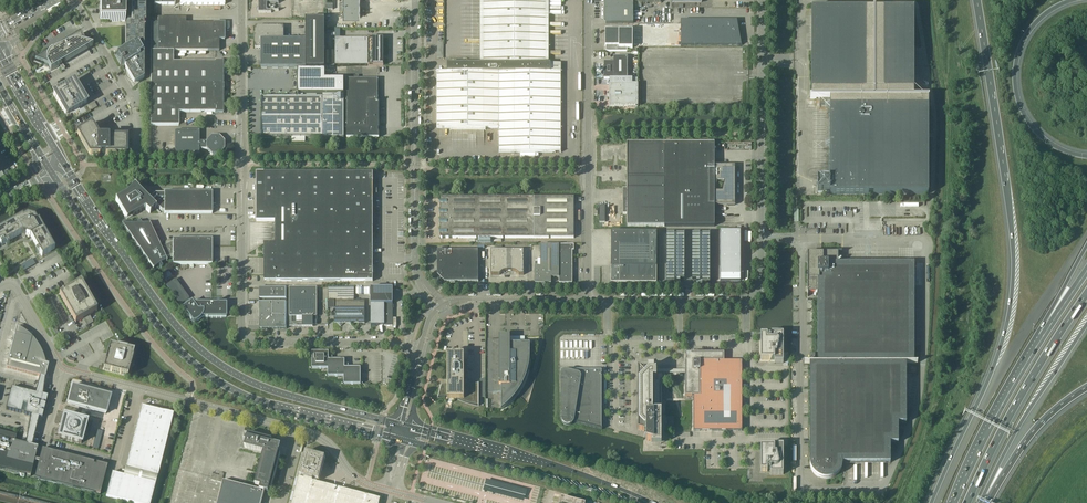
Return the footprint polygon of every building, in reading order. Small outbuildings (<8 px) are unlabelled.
[(125,0),(100,0),(100,7),(102,7),(102,10),(100,10),(100,14),(99,14),(100,14),(100,18),(100,21),(108,21),(119,21),(125,21),(125,0)] [(132,25),(130,25),(129,25),(129,24),(128,24),(127,25),(126,25),(126,26),(126,27),(125,49),(126,50),(119,53),(118,52),(119,53),(116,55),(118,58),(122,64),(121,65),(122,64),(124,68),(125,68),(125,69),(125,70),(134,85),(144,79),(144,63),(144,28),(145,28),(144,28),(144,26),(144,25),(144,23),(145,23),(145,0),(132,0),(132,25)] [(259,13),(272,13),(272,11),(267,11),(267,3),(267,0),(259,0),(259,13)] [(343,18),(360,18),(360,0),(343,0),(343,18)] [(480,63),(447,63),(447,71),(437,71),(437,128),(499,128),(499,152),(561,152),(561,72),(561,64),(549,64),(549,0),(480,0),(480,63)] [(605,18),(606,18),(606,23),(606,24),(633,24),(633,3),(660,3),(660,0),(605,0),(605,18)] [(810,97),(810,99),(815,99),(815,100),(815,101),(815,103),(815,105),(815,107),(817,107),(820,107),(820,105),(828,105),(830,105),(830,175),(830,179),(817,179),(817,182),(816,182),(816,183),(817,183),(817,184),(817,192),(818,192),(830,192),(830,194),(863,194),(869,194),(928,194),(928,99),(929,99),(929,97),(925,97),(914,97),(914,47),(914,8),(907,8),(875,8),(875,5),(873,5),(873,8),(812,8),(811,8),(811,50),(812,97),(810,97)] [(225,23),(213,23),(186,23),(186,18),(158,18),(158,23),(151,23),(151,51),(173,51),(219,51),(219,40),(225,40),(225,23)] [(306,19),(306,40),(284,40),(284,27),(283,27),(256,27),(255,27),(255,34),(256,35),(256,37),(255,38),(255,48),(256,48),(261,48),(261,68),(306,68),(306,69),(325,69),(325,19),(306,19)] [(701,20),(701,21),(697,21),(697,20),(691,20),(691,21),(687,21),(687,20),(681,20),(681,23),(681,45),(743,45),(741,38),(740,38),(740,34),(741,34),(741,33),(740,33),(739,20),(732,20),(732,21),(728,21),(728,20),(721,20),(721,21),(718,21),(718,20),(711,20),(711,21),(707,21),(707,20),(701,20)] [(605,29),(605,46),(606,46),(616,46),(616,29),(605,29)] [(619,29),(616,29),(616,46),(606,46),(606,51),(627,51),(627,48),(633,48),(633,30),(619,30),(619,29)] [(89,48),(81,34),(35,61),(48,66),(51,71),(60,66),(62,69),(64,67),(62,64),(89,48)] [(335,38),(335,66),(377,66),(384,66),(384,58),(384,56),(384,38),(335,38)] [(173,51),(151,51),(151,125),(179,126),(179,112),(215,112),(215,113),(223,113),(223,90),(224,90),(224,84),(223,84),(223,61),(215,61),(215,62),(173,62),(173,51)] [(604,79),(610,79),(627,79),(628,57),(613,57),(613,62),(604,62),(604,79)] [(325,79),(325,70),(298,70),(298,97),(262,97),(262,137),(322,137),(322,138),(325,138),(338,138),(344,138),(344,95),(338,95),(338,94),(344,94),(344,79),(325,79)] [(378,79),(347,79),(347,138),(379,138),(379,100),(378,100),(378,79)] [(638,79),(627,79),(610,79),(610,84),(609,84),(609,106),(638,106),(638,84),(638,79)] [(60,89),(57,91),(53,93),(66,114),(70,112),(71,111),(87,102),(83,95),(78,88),(74,81),(60,89)] [(94,101),(87,106),(90,111),(97,107),(94,101)] [(84,131),(82,131),(78,134),(90,154),(126,154),(126,148),(126,145),(126,139),(122,139),(107,139),(106,138),(105,138),(105,137),(104,137),(103,137),(102,137),(101,137),(100,137),(99,137),(99,138),(91,126),(86,129),(86,130),(84,131)] [(225,149),(225,141),(219,136),(212,136),(206,142),(199,142),(199,131),(175,131),(175,155),(199,155),(199,149),(206,149),(212,155),(219,155),(225,149)] [(623,206),(623,214),(627,214),(627,226),(715,226),(715,205),(735,205),(735,165),(715,165),(715,143),(665,143),(627,143),(627,176),(627,189),(623,189),(623,190),(623,201),(623,206)] [(275,221),(275,227),(340,227),(340,281),(373,281),(373,173),(256,173),(256,221),(275,221)] [(155,194),(154,195),(149,200),(135,186),(134,186),(135,187),(127,195),(117,201),(116,200),(125,217),(127,220),(128,219),(127,219),(145,209),(150,213),(151,213),(150,212),(155,207),(156,208),(156,207),(154,205),(155,204),(162,211),(164,211),(164,213),(212,213),(212,192),(164,192),(164,193),(155,194)] [(574,197),(534,197),(440,197),(440,238),(574,238),(574,197)] [(38,222),(35,217),(27,215),(23,217),(22,216),(0,229),(0,243),(1,245),(6,243),(7,245),(10,244),(8,241),(21,234),(22,235),(30,237),(31,236),(38,249),(36,251),(37,253),(40,252),(42,256),(51,251),(55,249),(39,221),(38,222)] [(122,224),(125,228),(154,269),(154,268),(159,265),(159,266),(160,267),(161,267),(162,267),(163,266),(163,265),(162,265),(162,264),(161,263),(167,261),(166,258),(173,258),(173,264),(212,264),(212,239),(173,239),(173,241),(168,241),(167,241),(166,242),(165,243),(165,244),(165,245),(161,247),(157,238),(150,223),(149,223),(149,224),(142,224),(141,222),(140,221),(139,221),(138,222),(138,223),(138,224),(123,224),(122,224)] [(264,281),(275,281),(340,281),(340,227),(275,227),(275,244),(264,244),(264,281)] [(720,276),(740,276),(740,231),(720,231),(720,276)] [(611,265),(611,283),(656,283),(657,232),(611,232),(611,265)] [(667,233),(667,283),(675,283),(675,284),(680,284),(680,282),(681,282),(681,280),(685,280),(685,233),(667,233)] [(710,233),(692,233),(692,280),(696,280),(696,282),(700,282),(700,283),(710,283),(710,233)] [(541,245),(541,258),(541,260),(538,260),(538,267),(535,267),(535,273),(535,283),(551,283),(551,278),(559,278),(559,245),(541,245)] [(559,245),(559,278),(559,283),(572,283),(572,250),(574,250),(574,245),(559,245)] [(437,275),(445,282),(478,282),(478,250),(437,250),(437,275)] [(524,275),(524,250),(491,250),(491,275),(500,275),(501,273),(502,272),(503,272),(504,271),(506,271),(507,271),(507,270),(511,270),(511,271),(513,271),(514,271),(516,272),(518,273),(519,275),(524,275)] [(818,362),(804,362),(804,363),(810,363),(810,383),(810,462),(810,463),(810,464),(810,465),(810,466),(811,466),(811,467),(811,468),(811,469),(812,470),(812,471),(813,471),(813,472),(814,473),(815,474),(816,475),(817,476),(818,476),(819,477),(820,477),(821,478),(822,478),(823,478),(824,478),(825,479),(826,479),(827,479),(828,478),(829,478),(830,478),(831,478),(832,478),(832,477),(833,477),(834,477),(834,476),(835,476),(836,475),(837,475),(837,474),(838,474),(838,473),(839,473),(839,472),(840,471),(840,470),(841,469),(841,468),(842,468),(842,467),(842,466),(842,465),(842,464),(842,463),(844,462),(890,462),(890,443),(898,443),(898,423),(906,423),(906,382),(906,375),(906,363),(918,363),(918,362),(914,362),(914,357),(914,346),(914,262),(871,262),(866,262),(846,262),(838,262),(838,253),(842,253),(842,252),(822,252),(808,252),(808,262),(808,296),(808,293),(818,293),(818,357),(818,362)] [(32,258),(21,265),(24,269),(24,271),(36,264),(32,258)] [(194,324),(203,317),(226,317),(226,303),(219,303),(219,300),(217,300),(217,303),(216,303),(215,303),(213,303),(193,303),(192,302),(191,302),(189,298),(175,279),(166,286),(180,305),(181,305),(183,308),(194,324)] [(81,282),(59,295),(72,316),(70,317),(70,316),(74,324),(75,324),(74,323),(75,322),(76,323),(97,311),(81,282)] [(265,287),(259,287),(259,300),(262,300),(264,300),(276,300),(277,300),(277,301),(277,302),(280,302),(280,301),(280,300),(287,300),(287,287),(276,287),(265,287)] [(317,287),(289,287),(289,326),(302,326),(302,327),(313,327),(313,325),(317,325),(317,287)] [(334,323),(338,323),(341,326),(344,323),(350,323),(351,325),(353,323),(365,323),(365,300),(354,300),(355,287),(328,287),(328,301),(334,301),(334,323)] [(371,288),(371,325),(384,325),(384,326),(393,326),(393,288),(371,288)] [(262,302),(259,302),(259,329),(280,329),(286,329),(286,302),(280,302),(277,302),(264,302),(264,300),(262,300),(262,302)] [(17,328),(7,368),(40,376),(45,378),(49,364),(46,363),(45,361),(44,357),(43,353),(40,348),(38,344),(37,343),(35,340),(33,338),(32,337),(33,333),(24,330),(20,328),(17,326),(17,328)] [(765,336),(760,336),(760,361),(769,361),(774,361),(774,363),(783,363),(783,334),(770,334),(770,338),(767,338),(767,336),(765,336)] [(530,344),(510,344),(510,336),(499,336),(499,340),(488,340),(488,392),(501,392),(501,409),(507,405),(512,400),(518,393),(522,386),(526,378),(528,370),(530,362),(530,357),(530,344)] [(108,352),(106,361),(105,362),(106,362),(104,369),(111,371),(121,374),(121,373),(128,375),(129,368),(130,368),(130,367),(132,358),(134,351),(127,350),(127,349),(117,347),(110,345),(108,352)] [(455,353),(455,354),(447,354),(447,379),(448,379),(448,380),(448,384),(446,384),(444,385),(443,385),(441,385),(438,397),(440,397),(441,397),(443,396),(444,396),(446,396),(447,396),(447,399),(458,399),(463,401),(466,402),(468,403),(471,404),(473,404),(476,405),(479,406),(479,383),(478,383),(476,384),(473,384),(471,384),(468,384),(464,384),(464,382),(467,382),(467,379),(464,379),(464,354),(458,354),(458,353),(458,352),(457,352),(456,351),(456,352),(455,352),(455,353)] [(345,360),(329,360),(329,352),(312,352),(312,369),(328,368),(328,376),(344,376),(344,384),(360,384),(360,368),(345,368),(345,360)] [(727,431),(739,431),(742,431),(742,361),(724,361),(724,353),(690,353),(690,354),(686,354),(686,360),(685,360),(685,370),(664,370),(663,370),(662,370),(661,370),(660,370),(659,370),(658,370),(657,370),(656,370),(654,370),(654,367),(648,367),(648,369),(646,369),(646,368),(645,368),(645,367),(644,367),(643,367),(643,368),(642,368),(642,369),(640,369),(638,367),(638,430),(645,432),(646,432),(646,437),(646,440),(647,440),(652,441),(652,445),(662,444),(662,441),(661,411),(660,411),(660,381),(665,381),(665,373),(685,373),(685,396),(693,396),(693,431),(727,431)] [(562,378),(561,378),(561,382),(561,418),(560,418),(560,419),(562,419),(562,420),(562,421),(562,422),(562,423),(563,423),(563,424),(564,424),(564,425),(565,425),(565,426),(566,426),(567,426),(568,426),(569,426),(570,426),(570,425),(571,425),(572,424),(573,423),(573,422),(602,429),(602,382),(602,370),(577,370),(577,374),(567,372),(566,372),(565,372),(564,372),(563,373),(562,374),(562,375),(562,376),(562,378)] [(46,404),(43,404),(44,402),(46,403),(48,397),(45,396),(43,395),(46,378),(45,378),(40,376),(35,393),(12,387),(6,409),(21,413),(21,412),(25,413),(24,414),(31,415),(26,444),(33,445),(39,418),(40,418),(42,418),(44,412),(41,411),(42,410),(44,410),(46,404)] [(106,414),(111,395),(94,391),(92,392),(90,391),(89,390),(72,385),(67,403),(106,414)] [(170,429),(173,413),(141,405),(124,475),(112,472),(106,496),(134,502),(150,502),(157,476),(158,476),(170,429)] [(65,416),(64,415),(64,417),(63,420),(63,421),(62,424),(62,425),(61,428),(61,429),(60,432),(59,433),(60,433),(59,436),(58,437),(59,438),(60,437),(63,438),(63,439),(64,439),(67,439),(67,440),(68,440),(72,441),(73,441),(76,442),(77,442),(80,443),(81,443),(82,442),(81,442),(82,439),(83,439),(83,438),(82,438),(83,435),(84,435),(84,434),(84,431),(85,431),(85,430),(85,427),(86,427),(86,426),(87,422),(87,423),(87,421),(86,421),(82,421),(82,420),(78,419),(77,419),(74,418),(73,418),(69,417),(70,417),(69,417),(65,416)] [(16,435),(0,431),(0,469),(30,476),(38,447),(33,445),(26,444),(15,441),(16,435)] [(247,436),(245,436),(243,440),(246,441),(244,447),(263,452),(255,485),(261,486),(260,490),(223,480),(217,502),(261,502),(264,491),(268,492),(269,488),(271,489),(280,453),(279,453),(281,445),(271,442),(272,439),(248,433),(247,436)] [(760,473),(765,473),(765,472),(767,472),(767,471),(770,471),(770,474),(783,474),(783,446),(774,446),(774,448),(769,448),(769,447),(760,447),(760,473)] [(42,448),(35,478),(100,494),(108,465),(42,448)] [(380,498),(317,482),(317,480),(319,481),(325,457),(305,452),(299,475),(301,476),(301,478),(299,477),(292,502),(379,502),(380,498)]
